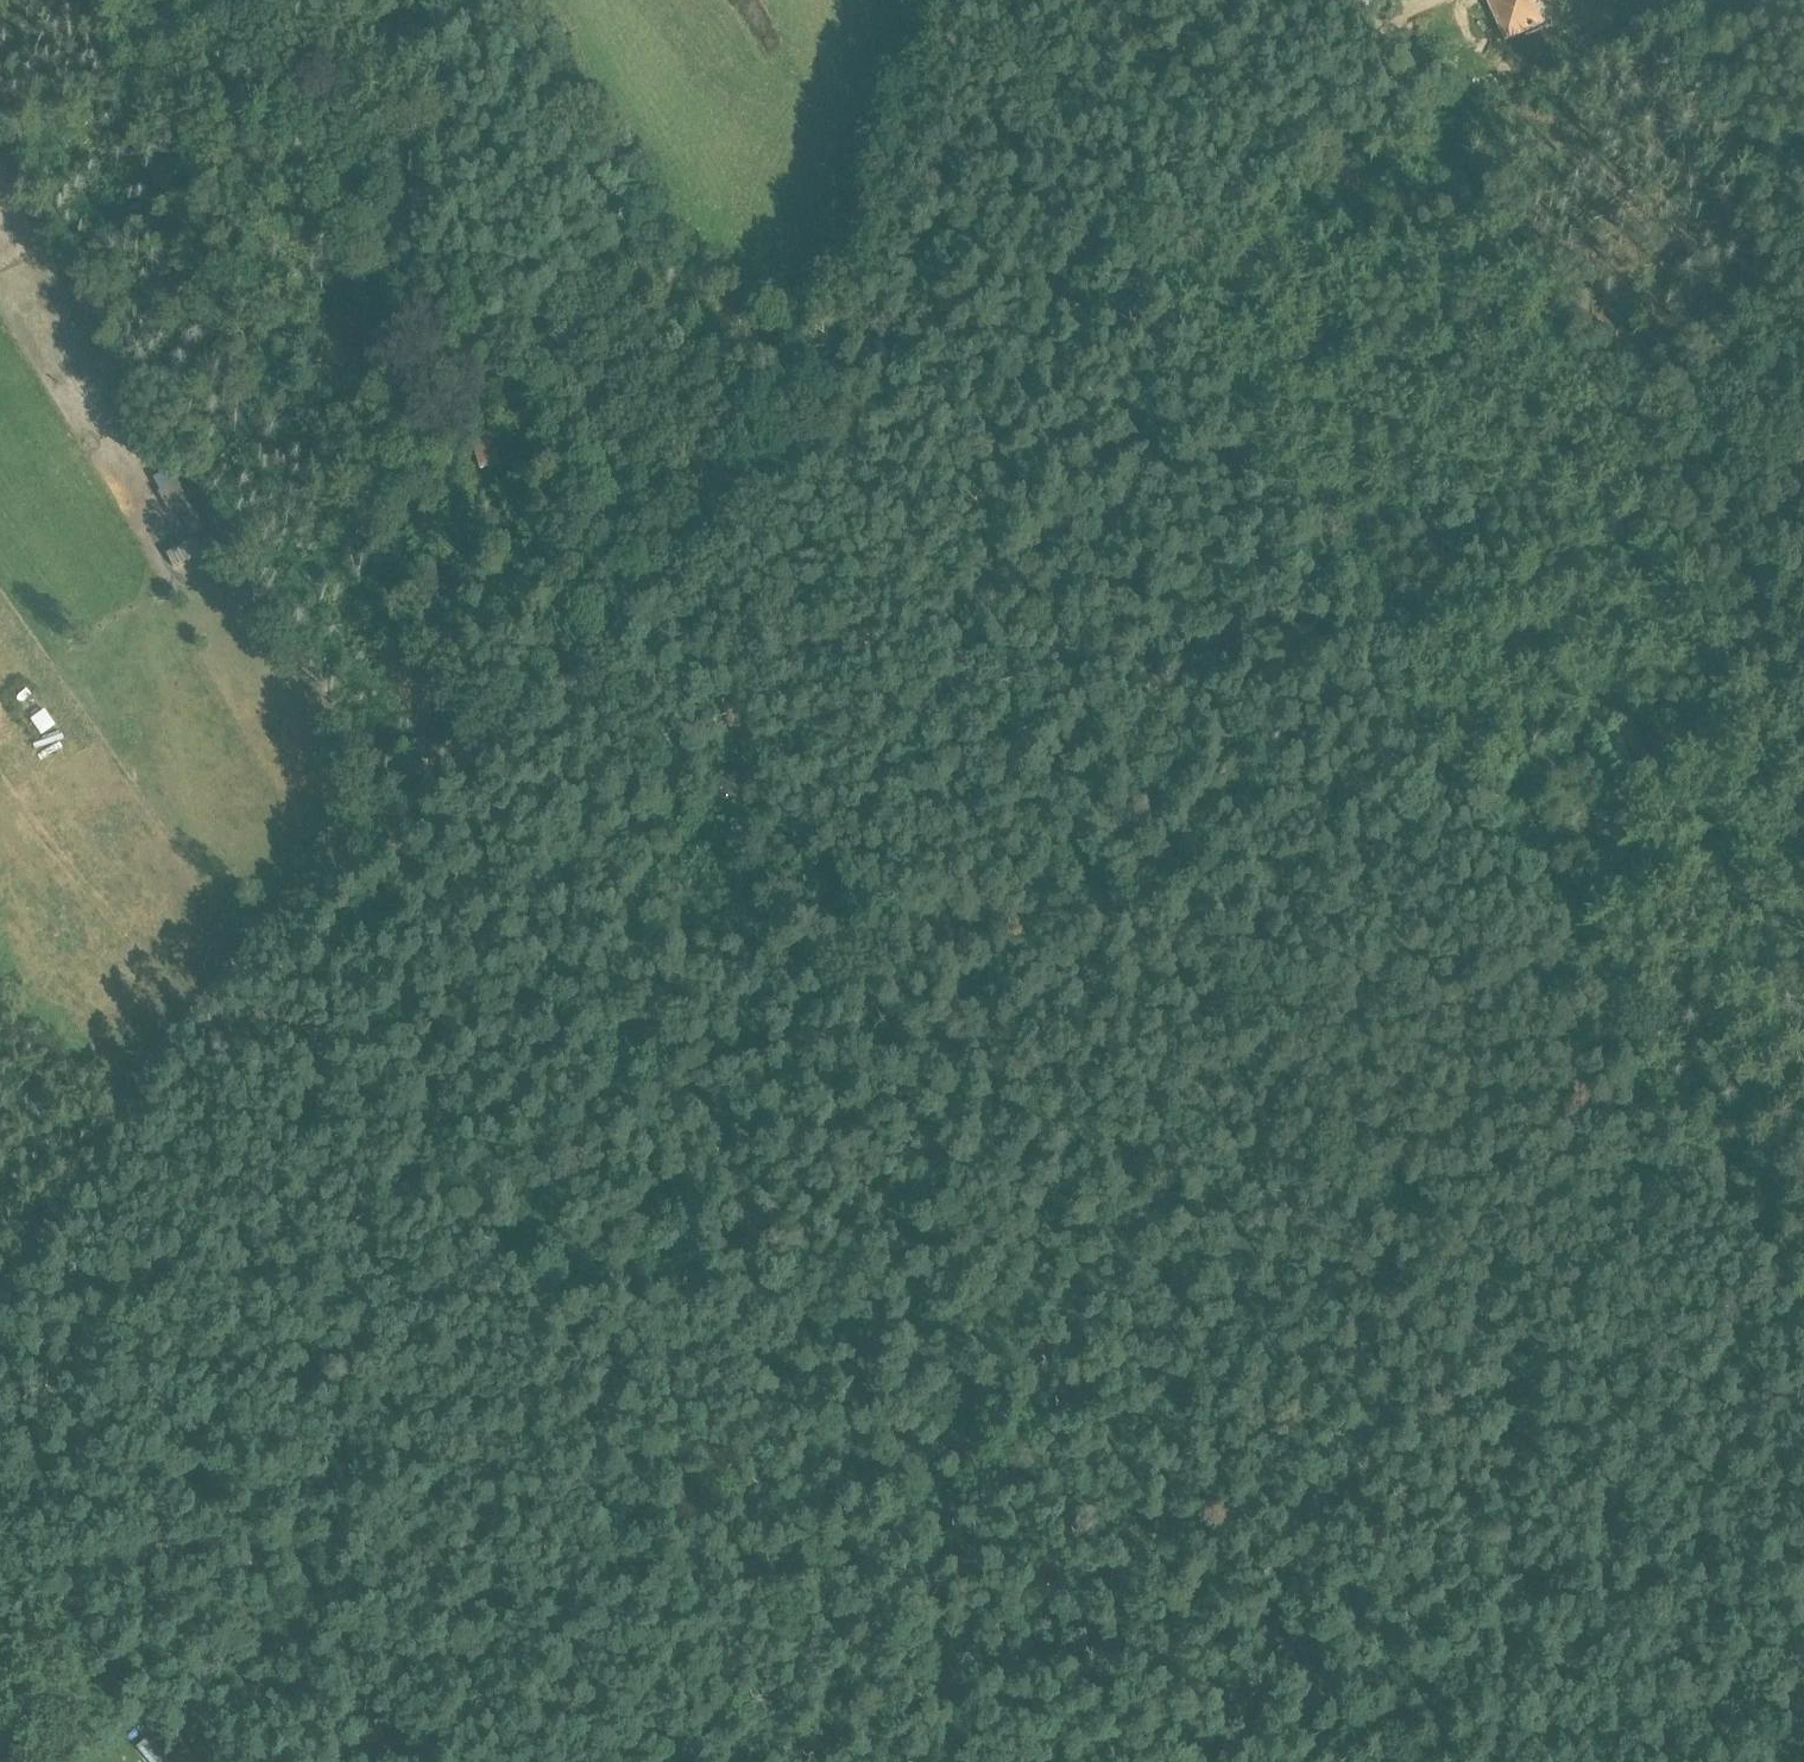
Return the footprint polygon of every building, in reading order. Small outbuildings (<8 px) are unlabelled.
[(1504,42),(1543,25),(1532,0),(1486,0),(1504,42)] [(469,434),(480,473),(500,467),(490,428),(469,434)] [(171,470),(155,479),(161,492),(159,493),(174,520),(193,509),(171,470)] [(184,518),(194,537),(203,532),(193,513),(184,518)] [(175,570),(204,553),(196,539),(166,555),(175,570)] [(31,717),(45,735),(59,724),(46,706),(31,717)] [(1192,1294),(1186,1277),(1174,1281),(1180,1299),(1192,1294)]
